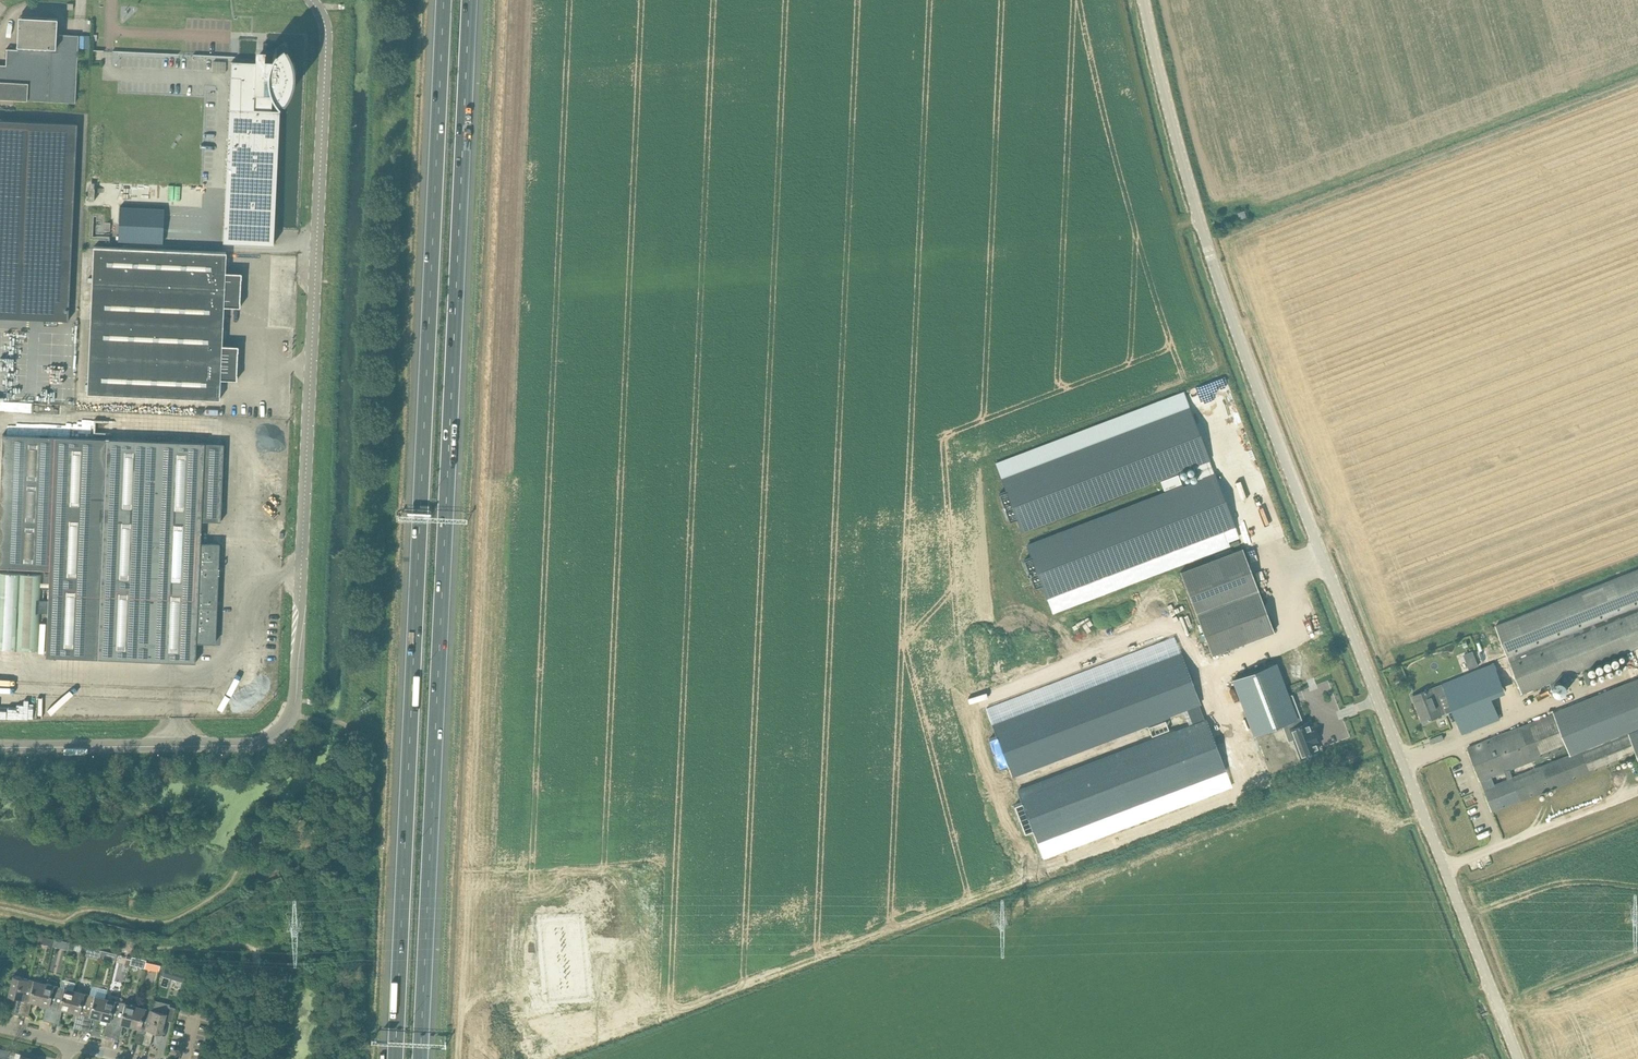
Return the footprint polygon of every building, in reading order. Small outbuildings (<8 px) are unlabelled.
[(77,100),(78,46),(79,35),(59,34),(58,52),(56,51),(58,18),(20,16),(19,49),(7,49),(6,65),(0,65),(0,98),(77,100)] [(232,61),(224,227),(272,229),(278,111),(280,112),(280,110),(272,110),(272,96),(276,96),(281,96),(283,94),(284,92),(286,90),(287,87),(288,85),(289,82),(289,80),(290,77),(290,75),(290,72),(290,70),(290,68),(290,65),(290,63),(289,61),(289,58),(288,56),(287,54),(286,52),(284,49),(283,47),(282,45),(278,49),(277,48),(275,51),(274,52),(273,55),(265,54),(265,59),(256,59),(256,63),(232,61)] [(69,320),(78,123),(0,120),(0,317),(69,320)] [(109,212),(109,241),(165,244),(166,214),(109,212)] [(95,248),(93,284),(230,289),(231,272),(225,272),(226,252),(95,248)] [(93,284),(91,321),(223,326),(224,306),(229,307),(230,289),(93,284)] [(91,321),(90,357),(227,363),(228,345),(222,345),(223,326),(91,321)] [(90,357),(88,393),(209,398),(220,399),(221,379),(237,380),(238,363),(227,363),(90,357)] [(1189,408),(1003,478),(1023,531),(1194,466),(1209,460),(1189,408)] [(39,651),(41,615),(41,612),(49,613),(48,616),(46,656),(196,662),(196,642),(215,642),(219,544),(200,543),(201,520),(220,521),(224,444),(205,444),(205,443),(194,443),(108,439),(56,437),(3,435),(0,511),(0,567),(44,568),(43,582),(43,600),(41,599),(42,582),(42,574),(0,572),(0,649),(39,651)] [(1199,480),(1028,545),(1048,596),(1234,526),(1209,460),(1194,466),(1199,480)] [(1178,474),(1161,481),(1164,490),(1182,484),(1178,474)] [(1180,572),(1212,655),(1274,631),(1242,548),(1180,572)] [(1523,694),(1637,648),(1637,569),(1496,625),(1523,694)] [(1037,852),(1232,782),(1184,638),(988,706),(1012,774),(1193,715),(1199,731),(1016,793),(1037,852)] [(1276,663),(1233,679),(1255,734),(1282,724),(1288,741),(1293,739),(1301,759),(1315,753),(1314,751),(1320,748),(1310,720),(1303,723),(1292,694),(1289,695),(1276,663)] [(1480,668),(1442,683),(1462,735),(1501,719),(1480,668)] [(1554,712),(1554,714),(1521,727),(1478,744),(1468,748),(1481,781),(1485,779),(1488,787),(1484,789),(1493,812),(1503,807),(1637,754),(1637,756),(1637,679),(1554,712)] [(1431,689),(1413,696),(1424,722),(1446,713),(1438,695),(1434,697),(1431,689)] [(87,947),(85,955),(98,958),(100,950),(87,947)] [(162,967),(160,975),(182,981),(184,973),(162,967)] [(12,1012),(20,1014),(28,979),(14,975),(8,995),(16,997),(12,1012)] [(32,1001),(40,1003),(45,983),(28,979),(20,1014),(28,1016),(32,1001)] [(43,1020),(50,1021),(59,986),(45,983),(40,1003),(46,1005),(43,1020)] [(62,1009),(69,1010),(74,990),(59,986),(50,1021),(59,1024),(62,1009)] [(73,1027),(80,1029),(89,994),(74,990),(69,1010),(77,1012),(73,1027)] [(93,1016),(100,1018),(105,998),(89,994),(80,1029),(89,1031),(93,1016)] [(104,1035),(111,1037),(120,1001),(105,998),(100,1018),(107,1020),(104,1035)] [(123,1024),(131,1026),(136,1005),(120,1001),(111,1037),(120,1039),(123,1024)] [(134,1042),(142,1044),(151,1009),(136,1005),(131,1026),(138,1027),(134,1042)] [(168,1007),(165,1019),(173,1021),(175,1009),(168,1007)] [(151,1009),(142,1044),(150,1046),(154,1031),(161,1033),(165,1019),(166,1013),(151,1009)]
